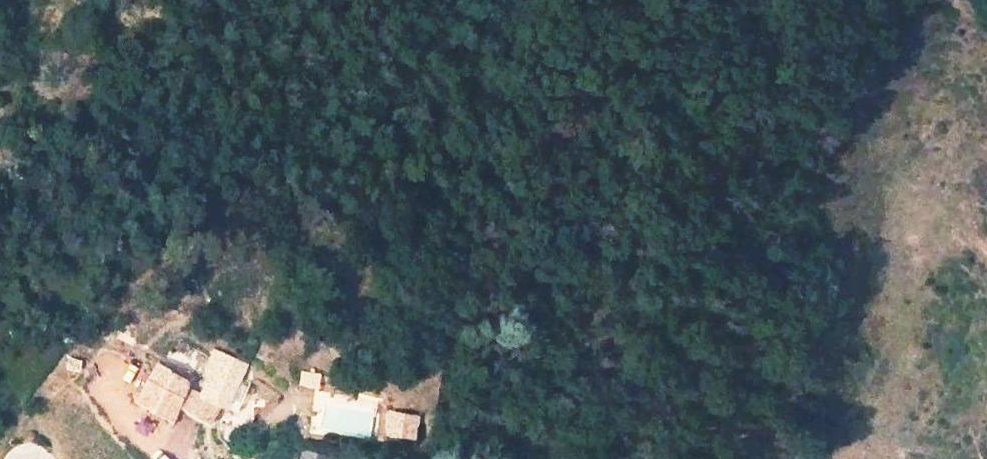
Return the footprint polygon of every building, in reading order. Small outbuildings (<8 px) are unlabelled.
[(133,407),(168,428),(178,413),(186,422),(205,435),(218,416),(222,418),(248,376),(214,357),(202,376),(208,385),(201,398),(193,393),(195,390),(156,365),(133,407)] [(68,383),(72,382),(75,381),(77,379),(79,376),(80,374),(80,370),(78,367),(76,364),(73,363),(70,362),(59,375),(61,379),(64,381),(68,383)]
